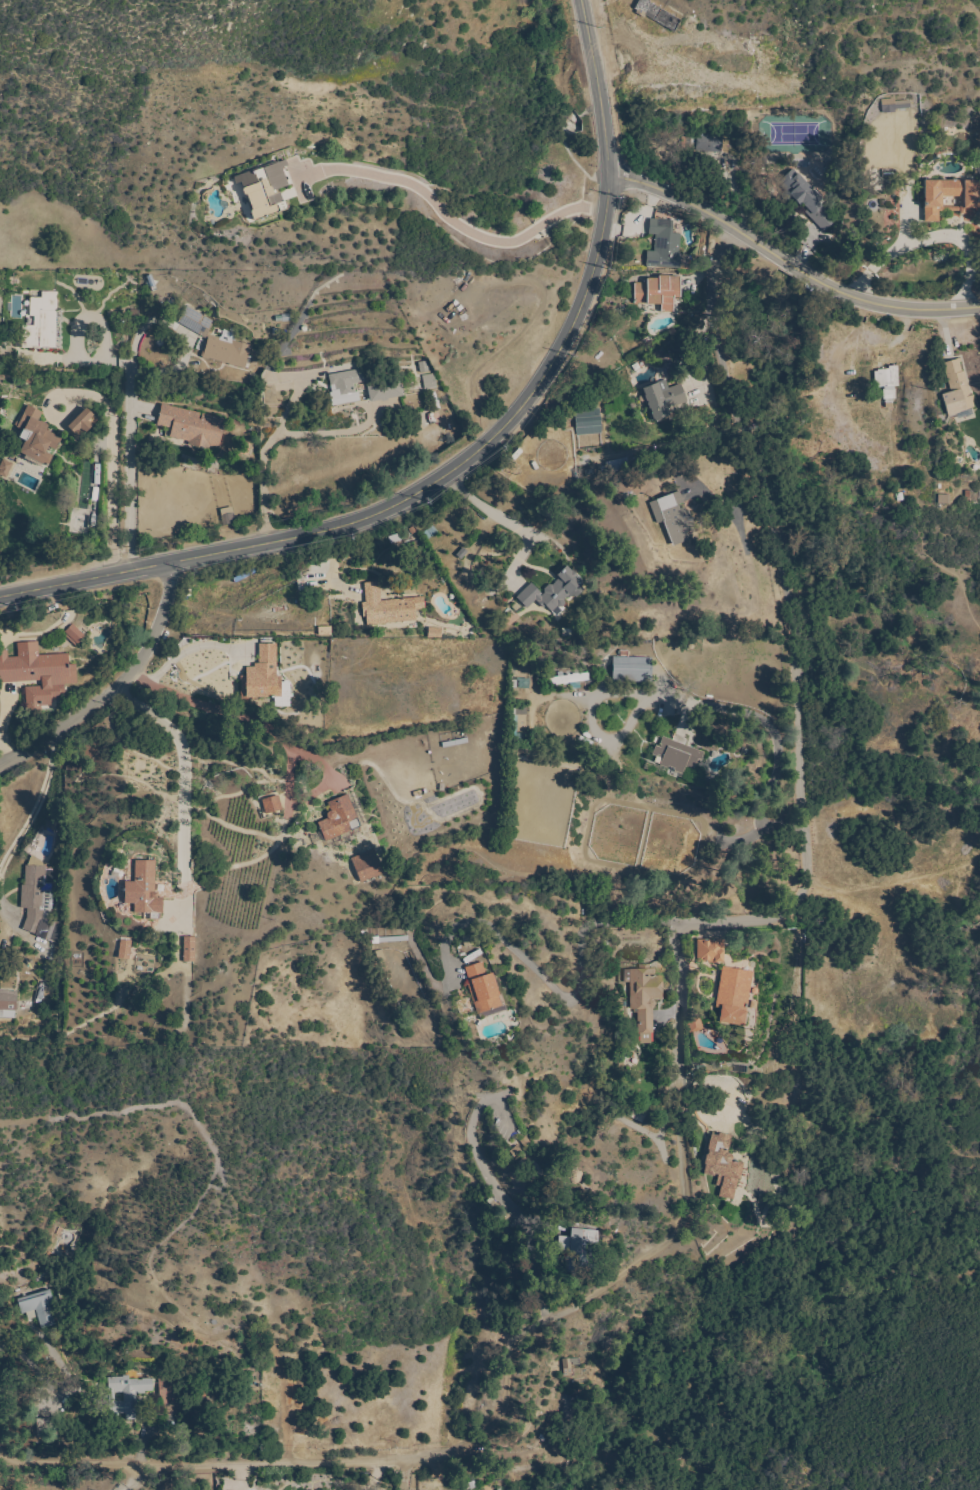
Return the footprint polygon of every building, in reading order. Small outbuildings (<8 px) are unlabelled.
[(633,9),(639,0),(649,0),(648,2),(680,21),(673,33),(644,15),(643,18),(635,14),(636,11),(633,9)] [(623,63),(628,62),(635,85),(630,87),(623,63)] [(910,108),(896,110),(896,111),(895,111),(895,113),(884,114),(883,111),(882,112),(881,100),(895,99),(895,102),(909,100),(910,108)] [(723,137),(722,153),(696,151),(697,135),(723,137)] [(279,161),(279,163),(286,160),(288,166),(287,166),(293,184),(276,189),(278,193),(280,192),(283,201),(284,201),(286,201),(286,202),(288,207),(288,208),(287,209),(255,221),(254,221),(253,220),(251,213),(251,212),(251,211),(252,210),(253,210),(247,195),(246,195),(245,195),(244,194),(243,190),(243,189),(241,182),(236,184),(234,177),(279,161)] [(782,195),(787,191),(785,189),(784,189),(778,182),(784,177),(783,175),(786,172),(788,174),(795,168),(813,190),(816,189),(821,194),(820,197),(822,199),(821,199),(824,202),(821,205),(827,212),(815,223),(806,212),(809,209),(807,207),(806,208),(803,205),(804,204),(803,203),(801,206),(796,200),(790,205),(782,195)] [(979,208),(965,208),(965,214),(961,214),(961,196),(942,196),(942,207),(939,207),(939,222),(925,222),(925,208),(924,208),(924,181),(979,181),(979,208)] [(647,251),(654,252),(655,235),(648,234),(650,219),(673,221),(672,233),(680,234),(679,254),(681,254),(679,269),(646,266),(647,251)] [(674,298),(674,312),(655,312),(655,304),(647,304),(647,310),(644,310),(644,308),(639,308),(639,305),(635,305),(635,303),(634,303),(634,284),(636,284),(636,283),(647,283),(647,279),(648,279),(648,278),(659,279),(659,276),(660,276),(669,276),(669,277),(681,277),(680,298),(674,298)] [(57,292),(57,311),(61,311),(61,312),(63,312),(62,322),(60,322),(60,338),(62,338),(62,348),(22,348),(22,326),(34,326),(34,316),(30,316),(31,298),(42,298),(42,292),(57,292)] [(234,366),(234,367),(229,366),(229,364),(209,359),(209,360),(202,358),(203,357),(202,356),(203,351),(204,351),(208,339),(178,322),(187,306),(202,315),(202,314),(205,316),(204,317),(212,321),(212,320),(215,322),(209,332),(211,334),(210,335),(220,338),(220,337),(222,338),(224,330),(237,335),(235,342),(252,346),(249,356),(248,356),(245,369),(234,366)] [(970,392),(971,391),(973,398),(972,398),(975,406),(967,409),(957,412),(957,415),(951,417),(951,414),(948,415),(941,394),(952,391),(944,363),(961,357),(962,361),(959,362),(962,371),(964,371),(970,392)] [(899,385),(879,387),(878,370),(889,369),(889,366),(898,365),(899,385)] [(363,369),(365,381),(353,384),(355,394),(358,393),(359,400),(332,405),(330,395),(332,394),(329,375),(363,369)] [(422,376),(434,374),(436,387),(425,389),(422,376)] [(388,399),(388,401),(382,402),(381,400),(370,402),(367,382),(400,376),(404,396),(388,399)] [(657,383),(661,392),(682,384),(688,402),(675,407),(675,404),(668,407),(667,414),(668,415),(661,418),(662,420),(657,422),(657,420),(655,421),(642,389),(657,383)] [(24,411),(27,404),(43,413),(38,421),(40,422),(41,421),(48,425),(46,430),(62,438),(56,451),(49,447),(46,452),(53,456),(48,465),(46,464),(45,466),(42,464),(40,467),(25,459),(26,456),(20,453),(29,434),(17,428),(18,427),(15,425),(17,421),(20,423),(25,412),(24,411)] [(201,413),(199,420),(202,420),(203,414),(227,420),(226,425),(228,426),(227,432),(225,432),(225,434),(222,434),(219,449),(211,447),(210,450),(188,445),(189,442),(170,437),(172,429),(157,425),(162,404),(201,413)] [(86,408),(98,420),(80,439),(68,427),(86,408)] [(577,436),(575,410),(599,408),(602,434),(577,436)] [(627,459),(640,456),(642,464),(629,467),(629,468),(608,473),(606,463),(627,458),(627,459)] [(5,478),(0,476),(0,463),(2,459),(12,464),(5,478)] [(657,524),(649,503),(679,491),(684,503),(679,505),(681,509),(685,507),(687,512),(689,511),(695,527),(686,530),(690,540),(673,546),(664,521),(657,524)] [(235,523),(223,526),(220,510),(232,507),(235,523)] [(425,541),(416,528),(428,519),(437,532),(425,541)] [(571,571),(572,570),(581,580),(582,582),(582,585),(580,587),(583,590),(576,598),(572,595),(569,599),(567,597),(564,601),(565,601),(564,605),(563,607),(564,609),(556,617),(545,606),(543,608),(535,600),(527,609),(516,598),(531,583),(542,594),(540,596),(541,597),(544,593),(544,589),(548,585),(551,585),(552,586),(560,578),(557,575),(566,566),(571,571)] [(424,609),(415,610),(416,621),(387,623),(387,624),(367,626),(366,617),(363,617),(362,603),(366,603),(364,583),(379,582),(381,601),(423,597),(424,609)] [(85,636),(76,646),(63,634),(73,624),(85,636)] [(42,680),(0,683),(0,651),(8,650),(8,658),(18,657),(17,643),(39,642),(39,656),(68,654),(69,665),(76,665),(78,684),(65,685),(65,694),(60,694),(60,699),(51,700),(52,706),(42,706),(42,710),(27,711),(25,687),(42,686),(42,680)] [(276,676),(281,677),(281,683),(284,683),(283,699),(275,699),(275,697),(255,697),(255,700),(240,700),(241,676),(245,676),(246,667),(254,667),(254,664),(258,664),(259,644),(277,644),(276,676)] [(613,682),(613,657),(652,658),(651,683),(613,682)] [(587,674),(588,673),(589,680),(579,682),(580,689),(571,690),(570,683),(567,683),(568,685),(565,685),(565,684),(559,685),(560,686),(556,686),(556,685),(551,685),(550,678),(559,677),(558,673),(562,672),(563,676),(568,676),(568,674),(570,674),(570,675),(573,675),(573,674),(578,673),(578,674),(587,673),(587,674)] [(279,699),(275,699),(275,705),(289,705),(289,690),(280,690),(279,699)] [(672,741),(673,738),(672,737),(673,734),(687,739),(685,746),(704,753),(699,764),(696,763),(693,771),(685,768),(682,775),(674,771),(675,769),(669,767),(668,769),(660,766),(660,765),(654,762),(656,757),(652,755),(655,746),(660,748),(661,746),(659,745),(662,737),(672,741)] [(326,842),(317,823),(327,819),(327,817),(327,815),(327,813),(329,812),(330,811),(327,803),(346,795),(360,827),(326,842)] [(266,814),(262,800),(278,796),(282,810),(266,814)] [(373,849),(384,873),(361,883),(351,859),(373,849)] [(21,886),(25,886),(25,866),(27,866),(32,855),(42,862),(44,867),(46,867),(46,870),(53,870),(52,890),(53,890),(52,909),(51,909),(51,922),(43,920),(37,935),(23,929),(27,918),(27,909),(21,909),(21,886)] [(157,896),(165,896),(164,916),(160,916),(160,921),(150,921),(150,916),(132,915),(132,905),(124,905),(124,881),(132,881),(133,858),(157,858),(157,896)] [(43,921),(48,923),(48,924),(53,926),(48,939),(38,935),(43,921)] [(182,936),(195,936),(195,963),(182,963),(182,936)] [(133,941),(130,960),(116,958),(119,939),(133,941)] [(724,940),(724,963),(697,963),(697,940),(724,940)] [(158,950),(157,961),(138,959),(140,948),(158,950)] [(469,981),(465,968),(482,962),(487,975),(491,973),(492,974),(493,974),(498,989),(497,989),(499,996),(498,996),(501,1006),(478,1014),(466,982),(469,981)] [(630,969),(639,969),(639,965),(649,965),(649,969),(654,969),(654,973),(652,973),(652,976),(662,976),(662,1000),(654,1000),(655,1002),(655,1007),(653,1009),(653,1033),(652,1033),(652,1040),(648,1040),(648,1042),(643,1042),(643,1040),(640,1040),(640,1034),(635,1034),(635,1010),(631,1010),(630,969)] [(722,967),(752,972),(745,1013),(748,1014),(746,1023),(744,1023),(743,1026),(718,1022),(721,1008),(715,1007),(722,967)] [(4,1018),(0,1018),(0,991),(17,992),(17,1001),(19,1001),(18,1009),(17,1009),(16,1011),(4,1010),(4,1018)] [(688,1033),(702,1031),(699,1017),(685,1020),(688,1033)] [(627,1115),(633,1104),(648,1113),(643,1124),(627,1115)] [(711,1135),(718,1136),(719,1133),(731,1136),(730,1140),(731,1140),(730,1146),(728,1146),(727,1151),(730,1152),(730,1154),(731,1156),(732,1158),(732,1161),(743,1163),(739,1180),(737,1180),(733,1200),(719,1197),(721,1187),(716,1186),(719,1175),(714,1174),(714,1176),(704,1174),(706,1165),(704,1165),(706,1155),(708,1155),(708,1152),(707,1152),(711,1135)] [(570,1238),(571,1229),(582,1230),(581,1230),(597,1232),(596,1235),(594,1239),(592,1266),(587,1266),(586,1267),(577,1266),(579,1255),(568,1254),(569,1251),(558,1250),(558,1236),(570,1238)] [(55,1303),(50,1304),(56,1325),(42,1329),(38,1317),(28,1320),(26,1313),(22,1314),(18,1300),(51,1290),(55,1303)] [(111,1378),(111,1380),(115,1380),(115,1378),(124,1377),(124,1376),(129,1376),(129,1380),(138,1380),(138,1381),(143,1380),(143,1379),(153,1379),(153,1391),(145,1392),(145,1394),(137,1394),(137,1401),(139,1401),(139,1404),(137,1404),(137,1413),(136,1413),(136,1420),(127,1420),(126,1414),(110,1414),(108,1378),(111,1378)] [(178,1379),(179,1393),(182,1393),(182,1400),(167,1400),(167,1404),(162,1404),(162,1400),(162,1398),(162,1397),(160,1397),(159,1380),(178,1379)] [(58,1434),(46,1435),(46,1437),(38,1438),(36,1419),(57,1418),(58,1434)]
